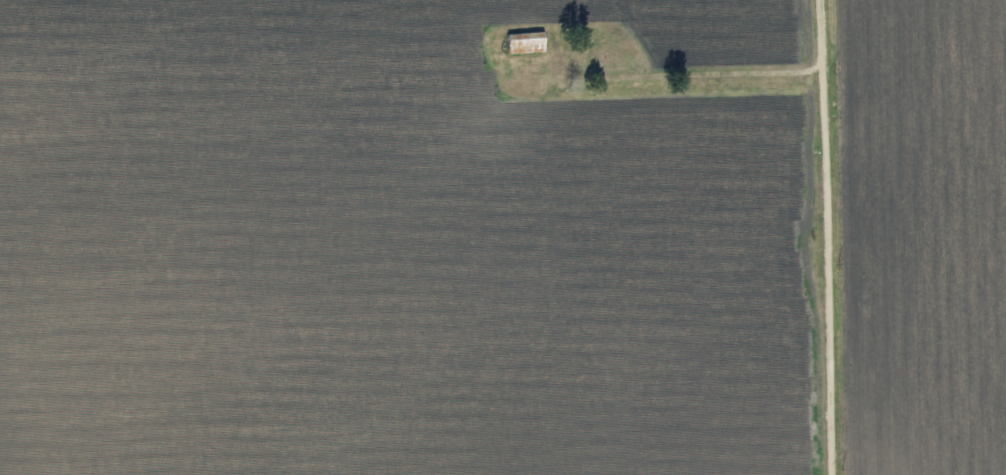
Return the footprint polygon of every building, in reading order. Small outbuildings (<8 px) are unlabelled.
[(536,32),(497,33),(498,54),(537,52),(536,32)]
